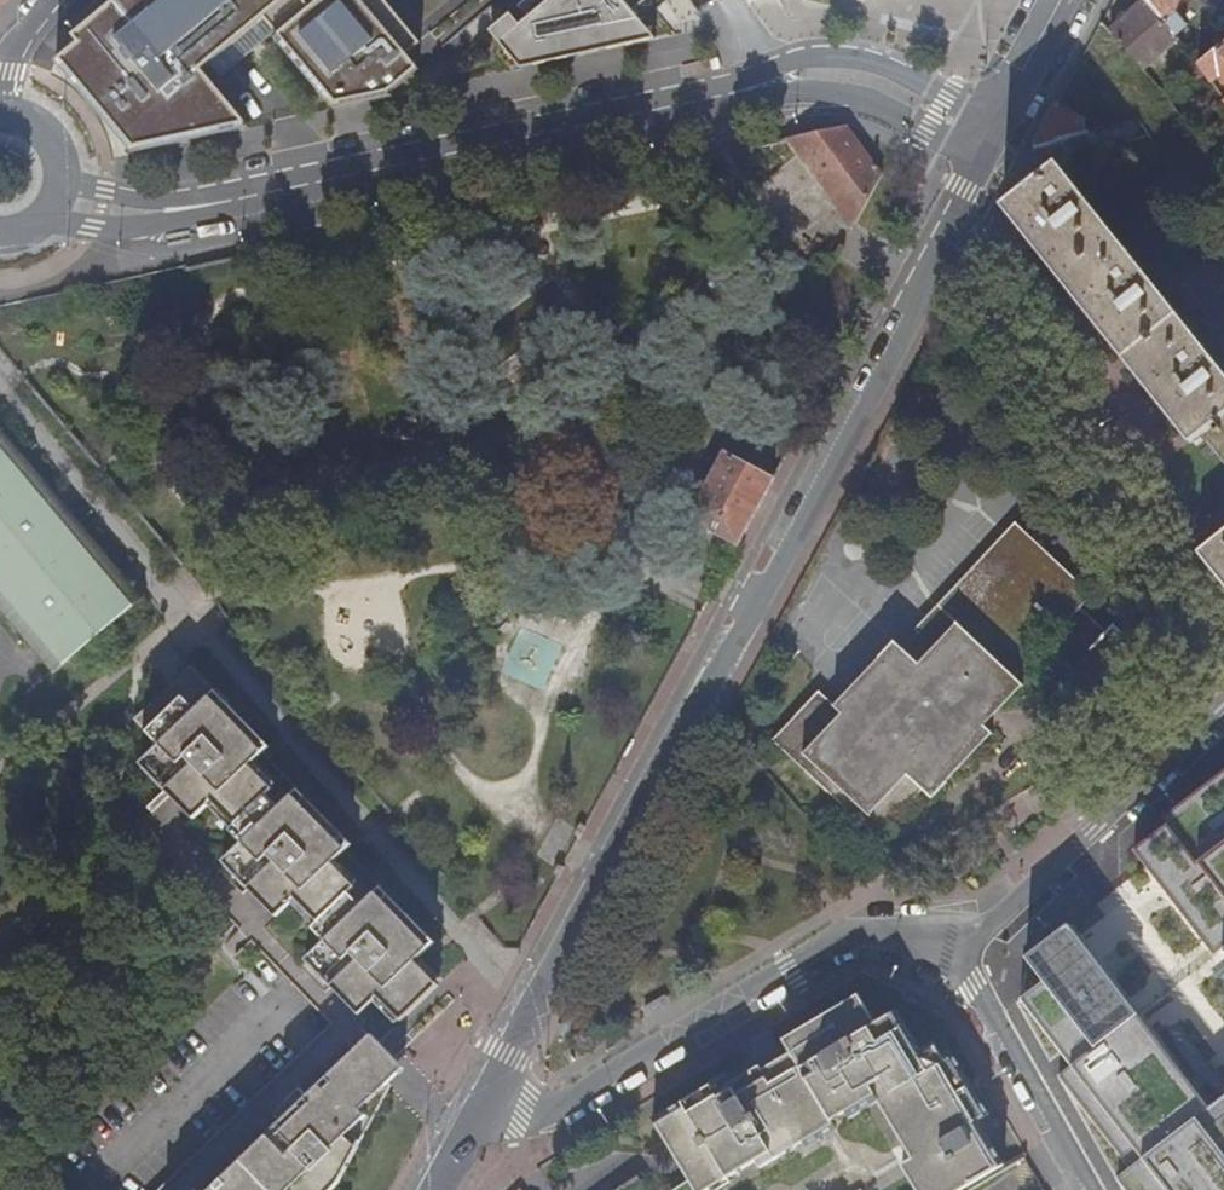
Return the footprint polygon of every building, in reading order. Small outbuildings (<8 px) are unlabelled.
[(9,0),(0,0),(0,9),(9,0)] [(74,37),(80,44),(57,63),(133,154),(251,129),(201,69),(208,63),(218,75),(271,31),(282,44),(337,110),(338,111),(398,98),(427,74),(415,60),(424,53),(380,0),(118,0),(74,37)] [(503,31),(535,70),(668,42),(654,25),(684,0),(540,0),(503,31)] [(1144,3),(1175,37),(1185,28),(1174,15),(1179,0),(1141,0),(1144,3)] [(1175,37),(1144,3),(1110,33),(1144,70),(1177,39),(1175,37)] [(1201,67),(1206,74),(1213,84),(1222,77),(1223,80),(1223,47),(1201,67)] [(1206,74),(1201,67),(1189,53),(1179,62),(1185,69),(1188,67),(1199,80),(1206,74)] [(1083,120),(1057,105),(1034,148),(1086,134),(1085,130),(1083,120)] [(845,214),(855,229),(857,225),(884,176),(846,127),(788,139),(845,214)] [(1002,208),(1019,229),(1015,233),(1025,246),(1030,243),(1061,281),(1085,311),(1081,315),(1091,328),(1096,324),(1151,393),(1147,397),(1159,410),(1163,407),(1192,442),(1201,435),(1209,445),(1202,451),(1209,460),(1216,454),(1223,463),(1223,377),(1174,314),(1081,198),(1055,165),(1002,208)] [(804,271),(777,320),(798,332),(825,283),(804,271)] [(55,672),(142,599),(0,431),(0,605),(55,672)] [(738,548),(775,478),(725,451),(689,521),(738,548)] [(903,652),(895,644),(834,707),(818,693),(793,720),(772,742),(877,841),(924,792),(933,801),(994,736),(986,728),(1024,688),(1015,680),(1046,648),(1072,672),(1058,687),(1093,719),(1150,659),(1114,626),(1108,633),(1083,609),(1094,597),(1016,525),(984,559),(987,563),(918,636),(903,652)] [(1201,553),(1223,581),(1223,535),(1201,553)] [(915,633),(918,636),(987,563),(984,559),(915,633)] [(296,690),(290,694),(297,701),(302,697),(296,690)] [(415,963),(435,944),(392,899),(385,905),(377,897),(364,909),(351,896),(356,890),(333,865),(353,847),(311,801),(303,807),(296,798),(280,812),(268,798),(275,793),(251,768),(270,750),(227,703),(221,708),(213,699),(207,704),(194,691),(149,734),(161,748),(141,766),(194,821),(214,803),(236,826),(230,833),(243,846),(224,864),(277,919),(297,900),(321,925),(315,931),(327,944),(307,963),(359,1017),(378,999),(402,1024),(439,988),(415,963)] [(1151,831),(1223,927),(1223,763),(1151,831)] [(1071,905),(1008,964),(1080,1064),(1068,1073),(1135,1167),(1117,1180),(1125,1189),(1223,1189),(1223,1110),(1071,905)] [(1006,1167),(980,1124),(991,1117),(955,1059),(946,1064),(937,1050),(924,1058),(897,1014),(875,1026),(859,997),(782,1042),(791,1055),(762,1072),(760,1068),(716,1094),(712,1086),(653,1121),(694,1189),(711,1189),(756,1164),(760,1171),(804,1145),(807,1150),(836,1131),(832,1125),(848,1115),(851,1120),(879,1104),(915,1163),(904,1170),(916,1189),(966,1189),(1006,1167)] [(389,1085),(404,1070),(371,1037),(350,1058),(373,1082),(370,1085),(379,1095),(389,1085)] [(336,1189),(357,1150),(347,1138),(368,1116),(363,1111),(379,1095),(370,1085),(373,1082),(350,1058),(308,1099),(296,1111),(287,1103),(271,1118),(279,1127),(245,1160),(214,1189),(335,1189),(336,1189)] [(296,1111),(308,1099),(299,1091),(287,1103),(296,1111)] [(638,1179),(620,1189),(645,1189),(638,1179)]
